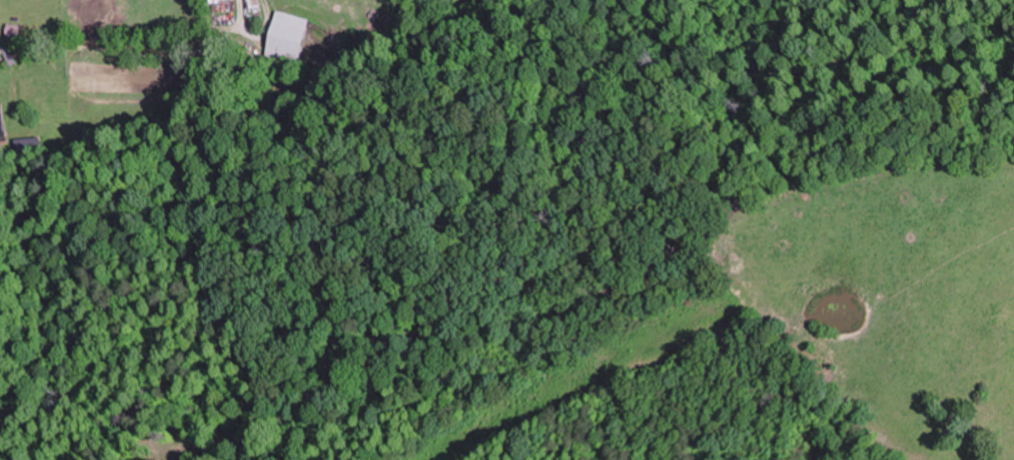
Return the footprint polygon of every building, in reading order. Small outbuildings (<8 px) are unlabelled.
[(297,64),(308,19),(276,11),(264,56),(297,64)] [(15,149),(40,149),(40,139),(15,139),(15,149)]
